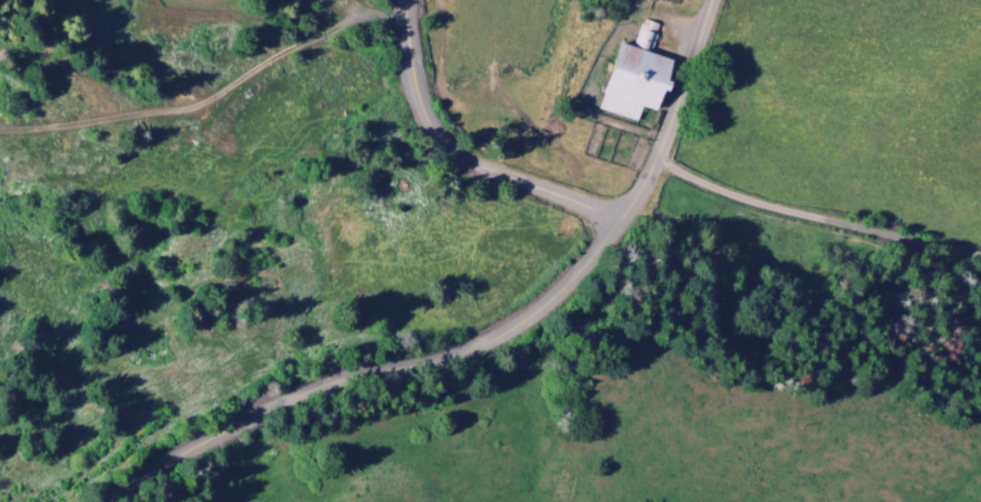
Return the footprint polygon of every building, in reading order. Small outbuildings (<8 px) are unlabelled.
[(610,44),(602,58),(589,111),(632,121),(635,109),(647,112),(651,96),(654,90),(658,73),(662,65),(663,62),(668,54),(659,49),(650,47),(656,24),(640,21),(633,33),(629,46),(610,44)]
